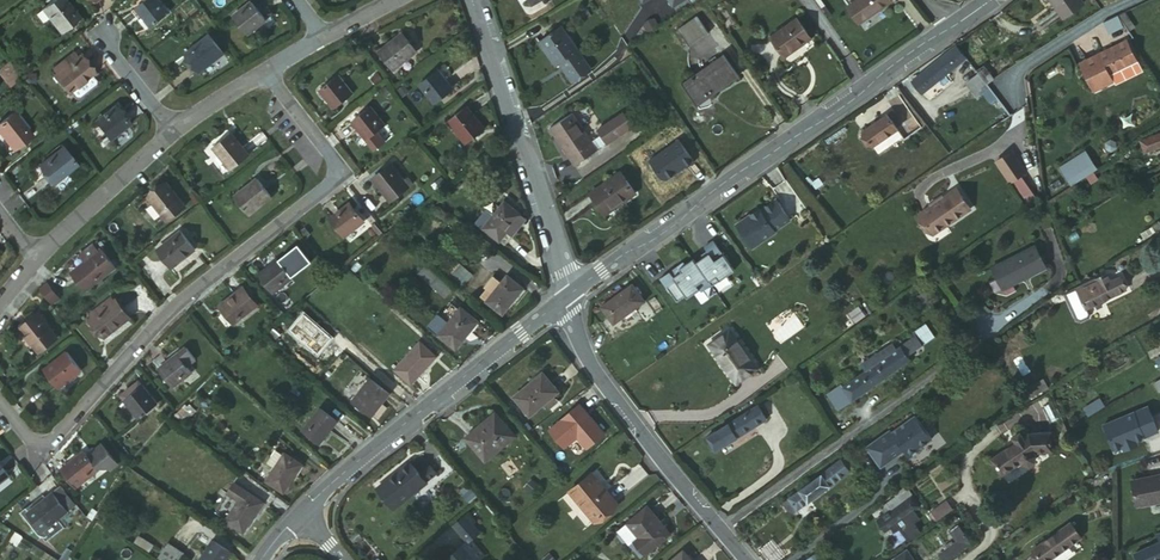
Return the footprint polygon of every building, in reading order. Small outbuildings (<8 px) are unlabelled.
[(83,18),(70,0),(61,0),(49,7),(55,16),(65,30),(83,18)] [(171,13),(162,0),(153,0),(142,8),(148,17),(154,25),(171,13)] [(890,0),(855,0),(849,5),(862,22),(890,0)] [(1079,4),(1076,0),(1049,0),(1060,16),(1079,4)] [(250,34),(269,21),(258,4),(239,16),(250,34)] [(42,13),(47,21),(55,16),(49,7),(42,13)] [(707,30),(697,15),(676,30),(686,45),(707,30)] [(784,51),(810,32),(798,16),(771,35),(784,51)] [(149,28),(154,25),(148,17),(144,20),(149,28)] [(573,82),(587,75),(562,29),(544,39),(558,64),(563,62),(573,82)] [(205,70),(228,55),(216,37),(193,53),(205,70)] [(398,72),(421,54),(408,37),(385,55),(398,72)] [(963,57),(955,46),(912,82),(920,93),(963,57)] [(1080,69),(1089,86),(1106,76),(1104,71),(1129,58),(1123,47),(1080,69)] [(697,103),(737,74),(724,55),(683,84),(697,103)] [(71,61),(75,66),(82,61),(78,56),(71,61)] [(71,92),(94,73),(84,60),(82,61),(75,66),(62,76),(60,78),(71,92)] [(58,71),(62,76),(75,66),(71,61),(58,71)] [(0,72),(0,75),(6,84),(16,76),(7,66),(0,72)] [(965,78),(974,101),(992,94),(987,83),(993,81),(989,69),(965,78)] [(100,80),(94,73),(71,92),(76,98),(100,80)] [(441,107),(456,94),(440,75),(426,87),(441,107)] [(332,108),(353,95),(342,78),(321,91),(332,108)] [(110,137),(131,122),(119,107),(98,122),(110,137)] [(633,124),(623,109),(597,127),(606,142),(633,124)] [(16,145),(34,130),(19,110),(0,125),(16,145)] [(379,132),(387,126),(374,110),(356,126),(369,141),(379,132)] [(471,146),(487,134),(468,111),(453,124),(471,146)] [(595,148),(586,135),(570,113),(549,128),(574,163),(595,148)] [(873,146),(896,129),(887,115),(864,133),(873,146)] [(369,141),(378,152),(388,143),(379,132),(369,141)] [(234,167),(249,150),(231,133),(215,150),(234,167)] [(1159,147),(1159,134),(1140,142),(1145,153),(1159,147)] [(57,180),(78,163),(65,145),(43,162),(57,180)] [(1071,187),(1099,170),(1087,151),(1059,168),(1071,187)] [(1008,154),(993,164),(1008,185),(1023,175),(1008,154)] [(392,201),(410,186),(394,167),(376,182),(392,201)] [(605,215),(636,192),(621,172),(591,194),(605,215)] [(249,216),(272,198),(259,183),(237,201),(249,216)] [(163,214),(181,200),(169,185),(151,198),(163,214)] [(953,192),(947,196),(961,217),(967,213),(953,192)] [(961,217),(947,196),(916,218),(930,238),(961,217)] [(750,214),(736,224),(752,247),(775,231),(774,230),(789,219),(775,199),(760,209),(751,215),(750,214)] [(498,245),(519,216),(502,204),(482,232),(498,245)] [(345,236),(364,221),(350,206),(332,220),(345,236)] [(524,219),(519,216),(498,245),(503,248),(524,219)] [(170,269),(195,249),(181,232),(157,253),(170,269)] [(700,255),(692,261),(708,283),(710,286),(732,271),(712,241),(702,248),(705,252),(707,254),(701,258),(700,255)] [(1036,245),(993,266),(1004,288),(1046,267),(1036,245)] [(94,284),(115,267),(102,250),(80,267),(94,284)] [(698,290),(708,283),(692,261),(691,259),(683,265),(670,274),(668,272),(659,278),(676,302),(684,296),(686,298),(698,290)] [(460,288),(472,274),(456,260),(444,274),(460,288)] [(682,262),(668,272),(670,274),(683,265),(682,262)] [(274,293),(292,278),(280,263),(262,278),(274,293)] [(501,316),(521,291),(506,278),(486,303),(501,316)] [(1093,290),(1079,296),(1084,308),(1124,289),(1118,278),(1093,290)] [(480,298),(486,303),(502,283),(496,279),(480,298)] [(1075,289),(1079,296),(1093,290),(1089,282),(1075,289)] [(708,283),(698,290),(700,293),(710,286),(708,283)] [(611,323),(641,301),(630,284),(599,306),(611,323)] [(48,287),(40,293),(51,308),(58,301),(48,287)] [(1075,289),(1064,295),(1076,322),(1080,323),(1087,319),(1088,315),(1084,308),(1079,296),(1075,289)] [(231,322),(254,304),(242,290),(218,308),(231,322)] [(106,335),(125,319),(111,303),(92,319),(106,335)] [(455,350),(475,324),(460,311),(438,337),(455,350)] [(38,348),(53,336),(36,314),(20,325),(38,348)] [(911,331),(913,335),(925,327),(923,324),(911,331)] [(899,346),(906,355),(931,337),(925,327),(913,335),(898,345),(899,346)] [(735,379),(753,365),(728,330),(710,343),(735,379)] [(410,386),(435,358),(420,343),(396,373),(410,386)] [(878,351),(883,358),(895,349),(891,343),(878,351)] [(857,376),(865,389),(909,359),(906,355),(899,346),(895,349),(883,358),(857,376)] [(56,387),(77,370),(65,353),(43,369),(56,387)] [(151,361),(157,370),(166,362),(159,354),(151,361)] [(171,386),(190,370),(176,354),(166,362),(157,370),(171,386)] [(843,387),(835,391),(844,404),(865,389),(857,376),(843,387)] [(553,397),(558,393),(545,377),(515,400),(529,417),(545,404),(553,397)] [(830,385),(835,391),(843,387),(838,379),(830,385)] [(371,419),(388,396),(370,381),(352,404),(371,419)] [(119,397),(122,401),(138,387),(134,383),(119,397)] [(138,417),(155,403),(139,386),(138,387),(122,401),(138,417)] [(553,397),(545,404),(550,410),(558,403),(553,397)] [(713,449),(765,416),(756,403),(705,436),(713,449)] [(317,445),(336,422),(320,410),(302,432),(317,445)] [(484,461),(514,437),(496,413),(465,438),(484,461)] [(890,428),(867,446),(872,452),(880,447),(890,460),(898,454),(897,452),(904,447),(910,455),(921,447),(920,445),(932,436),(915,413),(892,430),(890,428)] [(1010,440),(987,459),(999,473),(1017,457),(1019,459),(1025,460),(1030,456),(1030,450),(1028,447),(1030,446),(1046,443),(1043,425),(1021,429),(1016,433),(1012,429),(1005,434),(1010,440)] [(86,457),(83,453),(61,471),(74,487),(98,468),(108,470),(109,471),(116,466),(101,446),(86,457)] [(267,465),(274,470),(283,457),(275,452),(267,465)] [(280,496),(299,466),(284,455),(283,457),(274,470),(265,484),(280,496)] [(845,455),(780,502),(789,513),(837,477),(852,466),(845,455)] [(424,476),(415,465),(403,476),(400,473),(378,492),(397,514),(431,485),(431,483),(441,475),(434,468),(424,476)] [(596,520),(617,503),(590,471),(568,489),(596,520)] [(1139,475),(1143,501),(1159,498),(1159,471),(1139,475)] [(32,506),(45,524),(45,523),(49,528),(67,515),(76,507),(59,486),(50,493),(32,506)] [(881,530),(916,506),(903,488),(893,495),(892,498),(878,508),(883,515),(874,521),(881,530)] [(240,536),(260,504),(243,493),(222,524),(240,536)] [(931,512),(938,522),(954,511),(947,501),(931,512)] [(624,525),(628,530),(654,508),(650,503),(624,525)] [(647,553),(670,534),(661,522),(664,521),(654,508),(628,530),(636,539),(647,553)] [(450,524),(452,527),(464,516),(462,514),(450,524)] [(464,516),(452,527),(456,532),(469,522),(464,516)] [(1037,545),(1046,559),(1085,532),(1074,518),(1037,545)] [(469,522),(456,532),(465,541),(468,539),(476,531),(469,522)] [(942,559),(945,559),(969,542),(955,523),(949,528),(954,537),(935,551),(942,559)] [(628,530),(624,525),(620,528),(632,543),(636,539),(628,530)] [(1154,536),(1157,542),(1131,554),(1133,559),(1158,559),(1159,559),(1159,533),(1154,536)] [(228,545),(210,534),(193,559),(218,559),(228,545)] [(149,552),(153,546),(138,536),(134,543),(149,552)] [(465,541),(460,544),(474,559),(477,559),(482,555),(468,539),(465,541)] [(157,558),(160,559),(181,559),(185,554),(168,542),(157,558)] [(460,544),(447,556),(451,559),(474,559),(460,544)] [(902,547),(884,559),(912,559),(902,547)] [(810,556),(813,559),(817,559),(823,556),(819,550),(810,556)]
